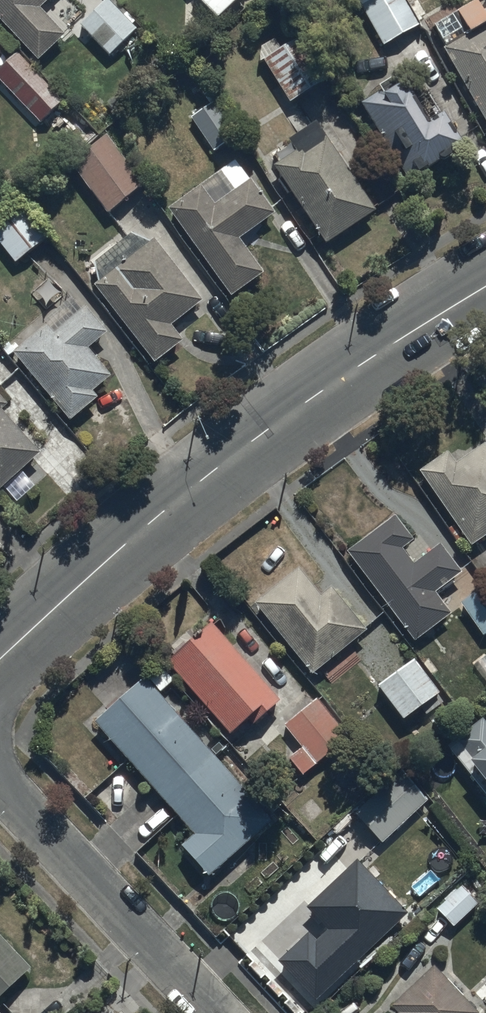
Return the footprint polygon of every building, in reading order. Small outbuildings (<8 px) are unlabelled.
[(38,57),(63,33),(38,7),(46,0),(0,0),(0,16),(38,57)] [(78,24),(110,55),(138,26),(111,0),(102,0),(78,24)] [(220,13),(233,0),(207,0),(220,13)] [(383,43),(421,21),(409,0),(358,0),(383,43)] [(457,11),(469,31),(443,45),(485,118),(485,5),(483,0),(475,0),(457,11)] [(303,31),(264,55),(292,101),(332,76),(303,31)] [(0,66),(0,77),(40,121),(62,101),(17,51),(0,66)] [(384,86),(361,99),(406,177),(466,142),(445,106),(433,113),(410,74),(399,80),(395,73),(381,81),(384,86)] [(212,94),(187,112),(216,151),(241,133),(212,94)] [(298,146),(275,162),(326,240),(377,207),(318,116),(290,135),(298,146)] [(103,131),(67,162),(108,212),(145,181),(103,131)] [(238,156),(168,203),(231,293),(266,269),(243,236),(277,212),(238,156)] [(0,218),(0,241),(17,262),(50,235),(22,200),(0,218)] [(155,235),(95,280),(155,360),(183,338),(171,322),(203,298),(155,235)] [(72,295),(11,348),(73,420),(101,395),(94,387),(112,371),(89,345),(108,329),(86,303),(82,306),(72,295)] [(2,485),(16,500),(35,483),(22,469),(42,451),(3,406),(8,401),(0,392),(0,487),(2,485)] [(418,468),(470,544),(485,533),(485,443),(485,442),(456,462),(446,448),(418,468)] [(394,514),(347,550),(416,640),(451,613),(433,589),(460,567),(441,542),(414,562),(403,547),(414,539),(394,514)] [(299,566),(256,601),(313,672),(366,629),(330,583),(319,592),(299,566)] [(462,600),(485,633),(485,632),(485,585),(485,584),(462,600)] [(208,614),(162,653),(233,735),(279,696),(208,614)] [(414,652),(376,681),(404,718),(426,701),(433,710),(445,701),(438,692),(442,689),(414,652)] [(272,817),(144,674),(93,719),(193,831),(181,842),(209,873),(272,817)] [(317,696),(285,723),(303,745),(289,756),(305,776),(351,738),(317,696)] [(460,739),(485,773),(485,720),(460,739)] [(387,778),(353,811),(381,841),(415,808),(387,778)] [(402,920),(349,861),(305,901),(330,928),(318,939),(289,966),(317,997),(402,920)] [(479,900),(461,881),(436,906),(453,924),(479,900)] [(32,966),(0,931),(0,995),(32,966)] [(394,1012),(478,1012),(480,1012),(434,964),(395,1002),(400,1007),(394,1012)]
